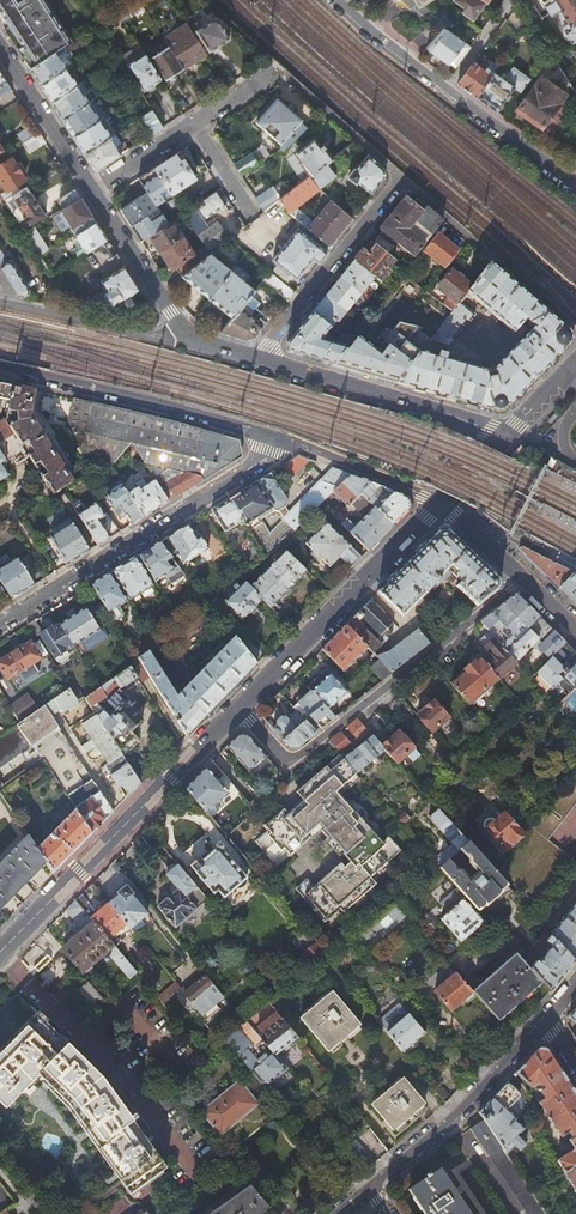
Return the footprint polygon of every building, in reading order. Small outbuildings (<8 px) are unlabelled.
[(4,6),(13,20),(17,26),(26,41),(32,50),(22,57),(29,67),(54,51),(59,48),(73,39),(46,0),(0,0),(4,6)] [(482,0),(454,0),(465,8),(462,13),(474,20),(486,3),(482,0)] [(518,0),(531,21),(534,26),(541,22),(542,18),(531,0),(519,0),(518,0)] [(543,1),(550,13),(556,9),(563,20),(564,19),(567,23),(562,26),(570,39),(575,36),(575,0),(545,0),(543,1)] [(212,13),(199,21),(202,26),(215,18),(212,13)] [(462,20),(456,15),(449,23),(456,28),(462,20)] [(196,17),(187,23),(193,32),(195,31),(195,30),(202,26),(199,21),(196,17)] [(195,30),(195,31),(209,51),(229,38),(215,18),(202,26),(195,30)] [(12,29),(17,26),(13,20),(8,24),(12,29)] [(183,68),(206,53),(193,32),(187,23),(163,38),(165,40),(168,46),(183,68)] [(445,28),(427,47),(455,67),(470,46),(445,28)] [(168,46),(165,40),(154,47),(158,52),(168,46)] [(16,48),(22,57),(32,50),(26,41),(16,48)] [(165,79),(183,68),(168,46),(158,52),(151,57),(165,79)] [(65,57),(59,48),(54,51),(60,61),(61,60),(65,57)] [(161,78),(142,49),(131,56),(133,59),(127,63),(123,66),(140,92),(161,78)] [(60,61),(54,51),(29,67),(40,84),(65,68),(66,68),(61,60),(60,61)] [(545,86),(559,66),(550,51),(532,77),(545,86)] [(474,62),(458,84),(477,98),(498,67),(491,61),(485,69),(474,62)] [(513,88),(520,93),(531,79),(511,64),(505,71),(498,67),(477,98),(496,112),(513,88)] [(76,75),(70,65),(66,68),(65,68),(71,78),(73,77),(76,75)] [(65,68),(40,84),(51,102),(76,86),(77,85),(73,77),(71,78),(65,68)] [(0,72),(0,96),(11,89),(0,72)] [(88,92),(81,82),(77,85),(76,86),(82,96),(84,95),(88,92)] [(518,110),(542,127),(560,102),(535,85),(518,110)] [(76,86),(51,102),(62,119),(87,103),(88,102),(84,95),(82,96),(76,86)] [(295,139),(304,131),(296,125),(301,119),(277,98),(256,122),(280,143),(289,133),(295,139)] [(98,109),(92,99),(88,102),(87,103),(93,113),(95,112),(98,109)] [(98,120),(99,119),(95,112),(93,113),(87,103),(62,119),(73,136),(98,120)] [(153,134),(163,127),(151,109),(141,116),(153,134)] [(109,127),(103,116),(99,119),(98,120),(105,130),(106,129),(109,127)] [(110,136),(106,129),(105,130),(98,120),(73,136),(84,153),(109,137),(110,136)] [(16,135),(22,143),(39,132),(33,123),(16,135)] [(39,132),(22,143),(28,152),(44,141),(39,132)] [(120,143),(114,133),(110,136),(109,137),(115,147),(117,146),(120,143)] [(95,170),(122,153),(117,146),(115,147),(109,137),(84,153),(95,170)] [(325,164),(332,159),(331,157),(324,148),(323,148),(322,146),(320,148),(313,139),(295,153),(302,161),(300,162),(310,175),(325,164)] [(252,153),(234,164),(240,175),(258,163),(252,153)] [(166,187),(170,193),(196,177),(185,161),(182,163),(176,154),(154,168),(166,187)] [(384,170),(369,156),(349,173),(348,172),(345,175),(351,181),(353,180),(372,195),(385,179),(384,170)] [(4,199),(5,200),(26,186),(29,184),(12,157),(0,164),(0,180),(7,191),(1,194),(4,199)] [(310,175),(309,177),(318,189),(335,176),(325,164),(310,175)] [(155,205),(164,200),(165,199),(160,192),(166,187),(154,168),(137,178),(147,192),(151,198),(155,205)] [(309,177),(302,182),(281,198),(279,200),(289,212),(290,214),(331,247),(353,220),(331,199),(323,210),(320,207),(318,210),(320,213),(314,221),(297,206),(318,189),(309,177)] [(45,215),(26,186),(5,200),(11,211),(16,208),(18,212),(22,213),(27,221),(21,225),(25,232),(32,228),(30,224),(45,215)] [(81,198),(75,188),(59,198),(65,207),(81,198)] [(217,190),(193,205),(202,219),(226,204),(217,190)] [(270,191),(256,200),(263,212),(276,202),(270,191)] [(147,192),(140,197),(144,203),(151,198),(147,192)] [(120,209),(130,225),(150,212),(157,207),(155,205),(151,198),(144,203),(140,197),(120,209)] [(81,198),(65,207),(60,210),(76,236),(97,222),(81,198)] [(443,220),(426,206),(421,212),(405,200),(380,230),(414,257),(443,220)] [(130,225),(140,241),(149,235),(168,222),(162,213),(154,218),(150,212),(130,225)] [(160,251),(182,237),(184,236),(179,229),(176,230),(170,221),(168,222),(149,235),(149,236),(147,238),(152,246),(154,245),(159,252),(160,251)] [(86,252),(93,248),(107,239),(97,222),(76,236),(86,252)] [(199,235),(209,250),(227,237),(217,222),(199,235)] [(34,227),(32,228),(25,232),(39,255),(49,249),(34,227)] [(319,262),(327,252),(298,228),(273,259),(297,278),(313,258),(319,262)] [(438,234),(424,252),(433,260),(432,261),(433,263),(437,266),(438,266),(440,265),(444,268),(459,250),(438,234)] [(182,276),(199,262),(182,237),(160,251),(172,269),(175,267),(181,276),(182,276)] [(373,244),(375,247),(387,256),(393,248),(379,237),(373,244)] [(114,261),(119,257),(107,239),(93,248),(96,252),(98,251),(104,253),(108,260),(113,258),(114,261)] [(370,242),(363,251),(369,255),(375,247),(373,244),(370,242)] [(374,278),(381,283),(390,272),(387,270),(394,262),(387,256),(375,247),(369,255),(363,251),(354,262),(374,278)] [(19,295),(25,296),(30,292),(30,289),(12,261),(8,260),(4,263),(1,258),(3,253),(0,249),(0,264),(19,295)] [(209,298),(231,271),(210,254),(199,262),(182,276),(209,298)] [(340,279),(360,295),(374,278),(354,262),(340,279)] [(421,352),(398,384),(452,400),(468,405),(470,405),(491,411),(491,410),(492,411),(493,412),(494,413),(497,414),(498,415),(501,414),(503,413),(505,412),(506,411),(507,408),(508,406),(509,407),(564,351),(562,349),(565,348),(567,347),(569,346),(570,344),(572,342),(572,341),(572,338),(572,336),(571,334),(570,332),(569,331),(567,330),(565,329),(562,328),(564,327),(491,263),(483,273),(468,292),(513,332),(525,319),(534,327),(494,370),(496,376),(493,376),(491,377),(489,378),(487,371),(472,367),(475,359),(468,357),(465,365),(449,360),(421,352)] [(107,309),(139,289),(125,266),(102,281),(107,290),(98,295),(107,309)] [(438,290),(458,305),(461,302),(468,292),(483,273),(476,267),(465,281),(463,279),(465,278),(464,276),(460,273),(458,273),(457,274),(452,270),(438,290)] [(246,301),(255,290),(231,271),(209,298),(232,318),(246,301)] [(287,301),(294,292),(270,272),(262,281),(287,301)] [(326,297),(346,313),(360,295),(340,279),(326,297)] [(330,328),(332,330),(346,313),(326,297),(312,314),(330,328)] [(245,340),(255,337),(269,320),(246,301),(232,318),(220,333),(245,340)] [(452,313),(429,342),(450,348),(456,340),(454,338),(466,322),(469,324),(476,314),(461,302),(458,305),(452,313)] [(290,352),(335,366),(357,338),(332,330),(331,333),(344,337),(337,345),(322,341),(323,338),(330,328),(312,314),(287,344),(290,352)] [(375,352),(357,338),(335,366),(398,384),(421,352),(411,345),(422,330),(398,323),(375,352)] [(451,352),(449,360),(465,365),(468,357),(451,352)] [(0,372),(0,408),(2,398),(11,400),(13,387),(5,385),(7,374),(0,372)] [(16,434),(29,455),(43,476),(48,484),(55,495),(63,489),(73,483),(32,420),(31,413),(35,391),(13,387),(11,400),(8,414),(14,415),(16,423),(11,426),(16,434)] [(186,426),(73,400),(67,426),(77,440),(124,450),(131,443),(155,480),(168,501),(241,456),(239,441),(186,426)] [(554,412),(546,420),(550,424),(558,415),(554,412)] [(5,442),(16,435),(7,421),(6,419),(0,423),(0,445),(5,442)] [(9,475),(6,469),(7,468),(8,463),(16,459),(18,462),(29,455),(16,434),(16,435),(5,442),(0,445),(0,481),(9,475)] [(515,451),(522,458),(530,451),(522,444),(515,451)] [(278,469),(288,479),(307,462),(297,451),(278,469)] [(266,558),(281,546),(321,505),(328,498),(351,474),(333,468),(289,513),(286,507),(288,506),(288,501),(271,473),(229,499),(243,521),(266,558)] [(373,482),(351,474),(328,498),(331,500),(337,495),(349,507),(354,502),(362,494),(373,482)] [(48,484),(43,476),(37,480),(42,488),(48,484)] [(143,517),(168,501),(155,480),(141,489),(139,486),(128,493),(143,517)] [(409,499),(373,482),(362,494),(372,504),(376,508),(395,526),(411,509),(410,504),(409,499)] [(131,524),(143,517),(128,493),(124,486),(107,497),(115,510),(121,507),(131,524)] [(362,494),(354,502),(364,512),(372,504),(362,494)] [(229,499),(212,510),(225,532),(243,521),(229,499)] [(80,515),(98,545),(110,538),(99,520),(105,517),(97,504),(80,515)] [(347,519),(341,525),(369,552),(395,526),(376,508),(356,528),(347,519)] [(51,539),(67,564),(90,550),(71,520),(55,530),(58,534),(51,539)] [(341,557),(353,569),(363,558),(327,523),(306,545),(330,568),(341,557)] [(188,525),(167,538),(184,564),(208,549),(201,537),(197,539),(188,525)] [(459,585),(478,606),(500,589),(500,580),(449,530),(438,531),(427,542),(377,593),(403,617),(445,576),(447,579),(454,572),(459,577),(461,575),(465,580),(459,585)] [(160,542),(139,555),(159,585),(167,579),(165,576),(173,571),(169,565),(175,561),(160,542)] [(550,560),(521,546),(519,548),(560,588),(574,573),(550,560)] [(263,599),(273,609),(309,573),(286,550),(250,587),(263,599)] [(19,561),(32,581),(43,573),(31,553),(19,561)] [(0,559),(0,581),(12,599),(34,585),(32,581),(19,561),(18,559),(16,561),(14,562),(12,558),(10,560),(7,555),(0,559)] [(136,557),(113,571),(131,600),(153,585),(136,557)] [(222,568),(233,584),(235,583),(241,578),(245,575),(235,559),(222,568)] [(110,573),(91,585),(114,621),(122,616),(123,613),(119,607),(127,601),(110,573)] [(560,588),(575,604),(575,574),(574,573),(560,588)] [(223,592),(229,599),(224,604),(242,620),(263,599),(250,587),(246,582),(240,588),(235,583),(233,584),(223,592)] [(212,601),(216,598),(223,592),(217,586),(203,596),(208,604),(212,601)] [(507,652),(539,618),(516,596),(481,623),(488,631),(498,621),(511,635),(501,645),(507,652)] [(208,604),(216,614),(222,607),(216,598),(212,601),(208,604)] [(368,648),(374,655),(389,639),(385,636),(387,636),(389,635),(391,634),(393,633),(393,631),(394,630),(394,629),(393,627),(392,625),(394,623),(370,600),(354,616),(359,621),(362,619),(381,637),(378,640),(354,617),(345,625),(368,648)] [(281,616),(293,629),(304,618),(291,605),(281,616)] [(86,608),(60,624),(74,647),(100,630),(86,608)] [(566,644),(539,618),(507,652),(516,662),(517,663),(527,652),(529,654),(533,650),(537,649),(549,661),(551,659),(566,644)] [(35,620),(28,624),(36,637),(40,635),(55,659),(56,658),(67,651),(74,647),(60,624),(52,629),(51,627),(43,633),(35,620)] [(345,625),(321,650),(343,672),(368,648),(345,625)] [(379,660),(392,673),(430,644),(418,630),(391,651),(376,657),(379,660)] [(237,640),(257,665),(264,658),(243,632),(237,640)] [(138,659),(186,737),(221,702),(257,665),(237,640),(235,638),(178,697),(149,651),(138,659)] [(47,654),(40,642),(34,646),(31,642),(0,661),(0,668),(8,679),(27,668),(29,670),(34,667),(32,664),(42,658),(42,657),(47,654)] [(516,662),(507,652),(501,645),(499,643),(493,649),(495,651),(483,661),(498,678),(517,663),(516,662)] [(566,644),(551,659),(549,661),(531,679),(537,686),(544,680),(552,689),(562,679),(558,674),(561,670),(566,675),(575,665),(575,654),(566,644)] [(67,651),(56,658),(58,663),(60,663),(69,658),(69,655),(67,651)] [(468,704),(498,678),(483,661),(481,658),(451,683),(468,704)] [(371,668),(383,681),(392,673),(379,660),(371,668)] [(566,675),(562,679),(573,690),(575,687),(575,665),(566,675)] [(122,756),(141,784),(148,776),(135,756),(133,757),(129,751),(138,742),(138,740),(139,739),(132,733),(142,721),(124,703),(113,715),(113,714),(110,717),(104,711),(103,711),(99,708),(98,704),(137,678),(130,667),(86,698),(97,716),(106,731),(122,756)] [(307,687),(311,692),(323,705),(329,711),(348,692),(331,674),(329,675),(325,670),(307,687)] [(50,715),(54,722),(64,715),(63,713),(79,703),(70,689),(44,706),(50,715)] [(311,692),(293,708),(297,712),(305,721),(316,733),(322,729),(309,716),(323,705),(311,692)] [(8,708),(19,723),(38,710),(29,697),(20,703),(19,700),(8,708)] [(431,732),(449,718),(434,700),(432,701),(431,700),(428,701),(425,704),(425,708),(424,708),(423,707),(419,711),(420,712),(416,715),(431,732)] [(329,711),(323,705),(309,716),(322,729),(336,718),(329,711)] [(19,723),(24,732),(50,715),(44,706),(38,710),(19,723)] [(276,726),(272,729),(277,734),(282,731),(287,737),(305,721),(297,712),(288,719),(286,717),(282,716),(276,721),(276,726)] [(31,742),(33,744),(58,727),(54,722),(50,715),(24,732),(31,742)] [(82,725),(92,740),(106,731),(97,716),(82,725)] [(358,719),(347,728),(357,739),(368,730),(364,726),(358,719)] [(287,737),(283,741),(288,747),(298,747),(316,733),(305,721),(287,737)] [(29,744),(22,734),(24,732),(19,723),(0,736),(0,764),(29,744)] [(76,772),(84,767),(72,748),(58,727),(33,744),(52,773),(57,781),(68,796),(85,785),(76,772)] [(381,746),(385,749),(397,763),(399,761),(414,748),(398,730),(394,734),(393,733),(390,737),(391,738),(389,739),(385,740),(384,743),(381,746)] [(96,746),(108,765),(122,756),(106,731),(92,740),(81,748),(85,753),(96,746)] [(29,744),(31,742),(24,732),(22,734),(29,744)] [(340,733),(329,741),(340,754),(341,754),(350,745),(340,733)] [(248,771),(265,757),(246,735),(237,735),(226,747),(248,771)] [(372,735),(344,759),(357,773),(385,749),(381,746),(372,735)] [(414,748),(399,761),(405,768),(420,755),(414,748)] [(304,785),(296,792),(303,800),(370,876),(399,851),(387,837),(380,842),(339,793),(360,775),(357,773),(344,759),(341,754),(340,754),(304,785)] [(109,791),(119,806),(128,797),(141,784),(122,756),(108,765),(105,767),(117,785),(109,791)] [(227,793),(205,768),(195,778),(185,788),(206,813),(227,793)] [(57,781),(52,773),(46,777),(51,785),(57,781)] [(509,889),(536,920),(575,870),(575,864),(575,863),(546,839),(575,802),(575,782),(573,779),(535,817),(538,820),(523,834),(504,851),(487,865),(509,889)] [(76,810),(92,834),(103,822),(113,812),(93,780),(85,785),(68,796),(76,810)] [(530,795),(525,800),(537,813),(542,808),(530,795)] [(370,876),(303,800),(288,814),(283,808),(264,825),(267,829),(254,841),(272,862),(286,850),(289,854),(308,838),(305,834),(316,825),(326,838),(328,836),(343,853),(341,854),(348,862),(342,867),(339,863),(312,886),(305,878),(294,888),(322,922),(338,909),(341,912),(374,884),(369,878),(370,876)] [(444,852),(435,861),(440,866),(448,859),(455,853),(467,842),(437,808),(428,816),(452,843),(443,851),(444,852)] [(46,862),(53,873),(85,840),(92,834),(76,810),(37,849),(46,862)] [(397,818),(402,824),(409,819),(403,812),(397,818)] [(504,851),(523,834),(503,813),(495,820),(493,819),(492,818),(490,817),(488,817),(486,818),(485,819),(483,821),(482,823),(482,825),(483,827),(504,851)] [(0,864),(0,909),(46,862),(37,849),(28,836),(0,864)] [(448,859),(440,866),(439,867),(478,910),(483,905),(484,906),(493,898),(494,899),(498,900),(509,889),(487,865),(467,842),(455,853),(459,857),(463,854),(466,857),(467,863),(472,868),(475,869),(474,875),(470,879),(465,878),(465,876),(460,869),(456,869),(448,859)] [(234,888),(245,877),(218,846),(202,860),(200,857),(189,866),(219,900),(234,888)] [(206,900),(177,865),(175,866),(174,865),(171,865),(166,870),(166,872),(167,873),(165,875),(177,889),(156,906),(174,928),(206,900)] [(245,879),(245,877),(234,888),(235,888),(239,887),(240,887),(243,885),(245,882),(245,881),(245,879)] [(397,878),(383,891),(389,898),(404,885),(397,878)] [(115,896),(107,904),(124,924),(133,934),(143,925),(139,920),(146,914),(130,895),(130,894),(124,887),(114,895),(115,896)] [(97,912),(80,894),(74,901),(107,940),(124,924),(107,904),(97,912)] [(463,898),(440,918),(460,941),(483,921),(463,898)] [(573,961),(575,957),(575,900),(549,934),(573,961)] [(127,980),(135,973),(107,940),(74,901),(64,910),(82,932),(61,949),(80,973),(108,948),(111,950),(110,960),(127,980)] [(393,902),(357,934),(369,948),(405,916),(393,902)] [(541,981),(550,991),(564,972),(573,961),(549,934),(545,939),(546,944),(549,946),(539,959),(538,959),(537,960),(536,959),(529,968),(541,981)] [(449,939),(441,946),(453,959),(461,952),(449,939)] [(313,966),(324,957),(313,943),(302,952),(313,966)] [(471,991),(476,996),(498,1021),(541,981),(529,968),(515,952),(471,991)] [(247,966),(249,972),(259,963),(256,959),(247,966)] [(254,979),(265,970),(259,963),(249,972),(254,979)] [(471,991),(455,973),(434,992),(450,1011),(462,999),(466,1003),(468,1003),(476,996),(471,991)] [(210,985),(203,975),(188,988),(183,981),(177,987),(190,1002),(210,985)] [(75,991),(90,1009),(100,1000),(85,982),(75,991)] [(156,996),(160,1002),(177,988),(173,982),(156,996)] [(301,1014),(329,992),(326,989),(299,1012),(301,1014)] [(348,1033),(356,1026),(359,1024),(331,990),(329,992),(301,1014),(299,1016),(326,1051),(328,1049),(337,1042),(338,1043),(348,1034),(348,1033)] [(408,1014),(400,1004),(378,1022),(386,1032),(408,1014)] [(295,1037),(274,1011),(255,1027),(260,1034),(258,1036),(259,1037),(273,1054),(295,1037)] [(408,1014),(386,1032),(401,1050),(424,1032),(409,1013),(408,1014)] [(164,1168),(131,1121),(135,1118),(132,1114),(128,1117),(100,1078),(37,1016),(1,1052),(0,1051),(0,1104),(4,1109),(37,1076),(69,1107),(130,1192),(164,1168)] [(258,1036),(245,1019),(241,1022),(235,1027),(250,1045),(259,1037),(258,1036)] [(358,1029),(356,1026),(348,1033),(348,1034),(350,1036),(358,1029)] [(292,1077),(273,1054),(259,1037),(250,1045),(235,1027),(221,1038),(270,1096),(292,1077)] [(339,1044),(338,1043),(337,1042),(328,1049),(330,1052),(339,1044)] [(515,1073),(530,1087),(538,1082),(541,1087),(539,1089),(545,1098),(539,1101),(562,1137),(569,1132),(572,1137),(569,1139),(573,1146),(572,1150),(556,1160),(564,1173),(575,1165),(575,1094),(546,1049),(538,1048),(515,1073)] [(353,1071),(344,1078),(348,1083),(356,1076),(353,1071)] [(388,1089),(400,1079),(398,1076),(386,1086),(388,1089)] [(392,1131),(394,1129),(402,1122),(403,1122),(413,1114),(412,1113),(421,1106),(424,1104),(402,1077),(400,1079),(388,1089),(384,1092),(372,1102),(370,1104),(392,1131)] [(507,1081),(479,1111),(484,1118),(506,1153),(514,1144),(520,1149),(526,1143),(517,1135),(523,1128),(516,1120),(517,1119),(517,1118),(517,1117),(517,1116),(517,1115),(518,1114),(519,1112),(520,1111),(520,1109),(521,1107),(520,1105),(520,1103),(519,1101),(518,1100),(517,1098),(519,1096),(519,1095),(519,1094),(519,1093),(519,1092),(507,1081)] [(219,1135),(256,1104),(237,1082),(200,1113),(219,1135)] [(370,1099),(372,1102),(384,1092),(382,1090),(370,1099)] [(412,1113),(413,1114),(415,1116),(424,1108),(421,1106),(412,1113)] [(539,1202),(533,1193),(506,1153),(484,1118),(470,1128),(527,1213),(547,1213),(539,1202)] [(402,1122),(394,1129),(396,1132),(405,1124),(403,1122),(402,1122)] [(381,1157),(388,1151),(370,1129),(362,1135),(381,1157)] [(366,1169),(374,1162),(355,1140),(348,1146),(358,1159),(366,1169)] [(358,1159),(348,1146),(346,1144),(329,1156),(342,1172),(358,1159)] [(564,1173),(575,1192),(575,1165),(564,1173)] [(441,1167),(408,1189),(424,1213),(472,1213),(441,1167)] [(268,1207),(247,1183),(205,1213),(258,1213),(268,1207)] [(533,1193),(539,1202),(546,1197),(540,1188),(533,1193)]
